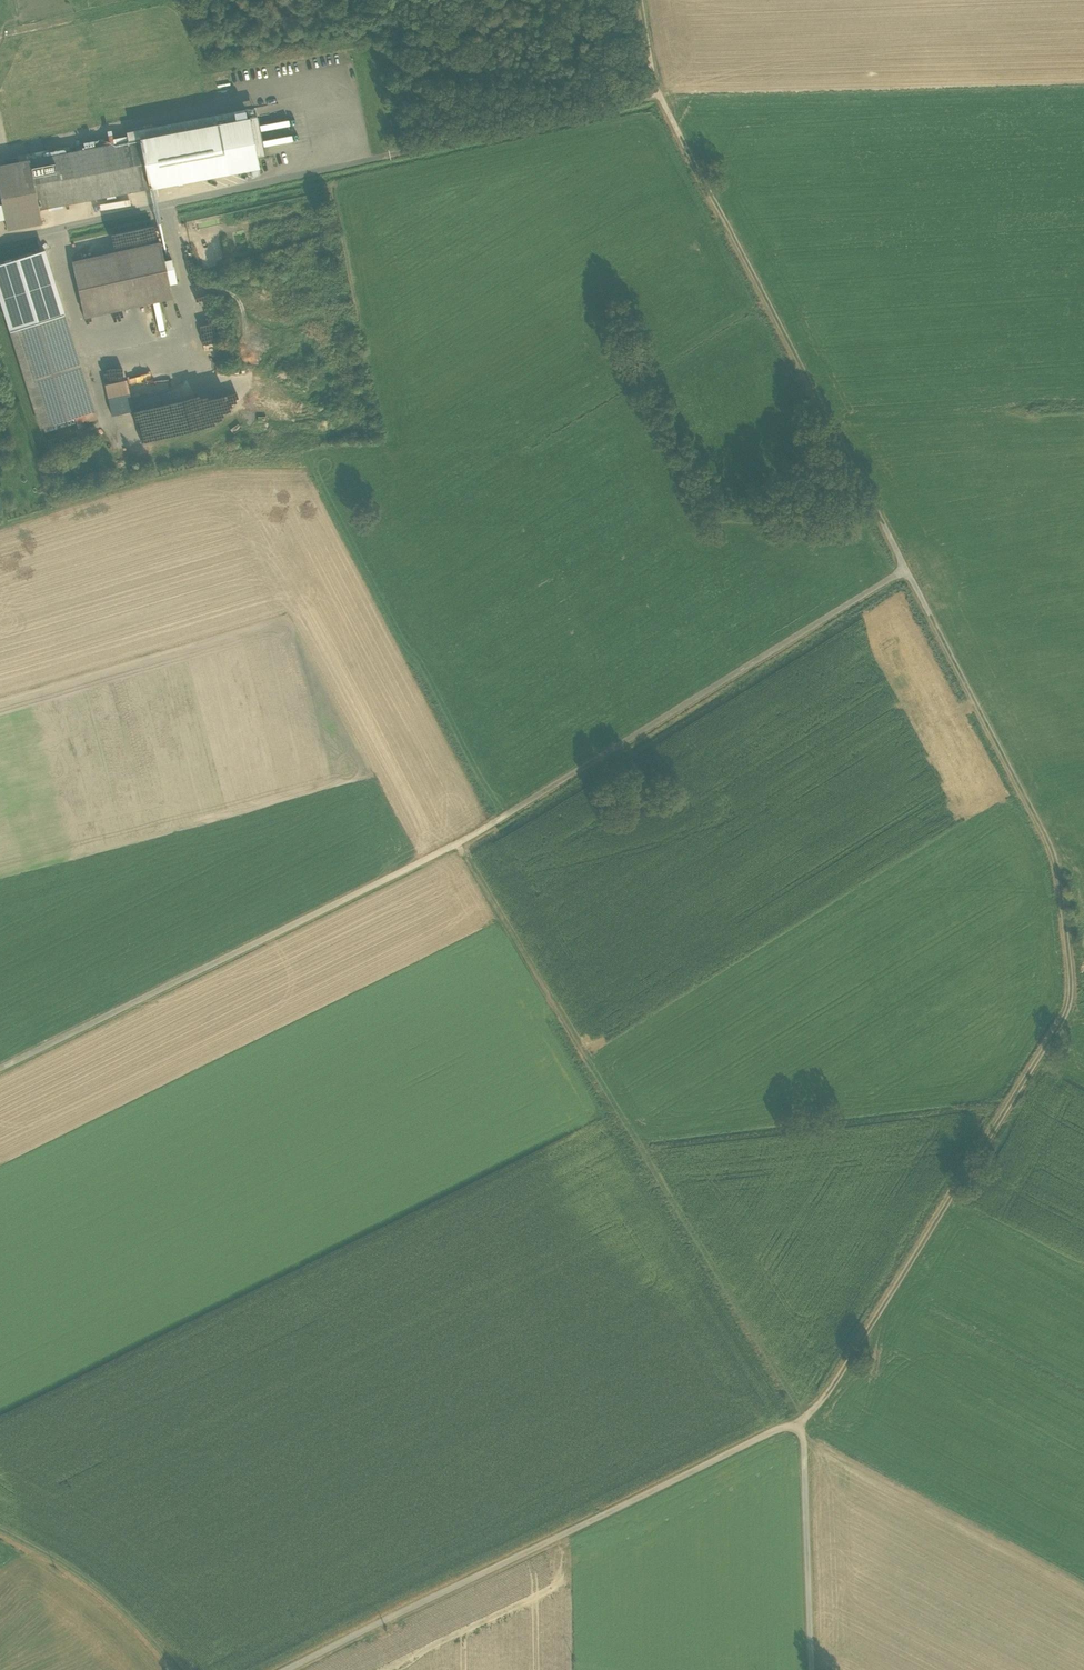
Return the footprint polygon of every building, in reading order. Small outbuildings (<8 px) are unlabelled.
[(250,118),(140,138),(150,188),(259,168),(257,157),(264,156),(257,117),(250,118)] [(56,148),(57,154),(49,156),(48,150),(17,156),(19,162),(0,165),(0,193),(2,203),(5,219),(7,230),(42,223),(39,209),(150,188),(140,138),(69,152),(68,146),(56,148)] [(160,243),(73,262),(85,316),(172,297),(160,243)] [(11,330),(62,313),(42,250),(0,264),(0,295),(11,330)] [(62,313),(11,330),(41,427),(74,417),(84,414),(93,411),(94,411),(62,313)] [(127,380),(105,385),(108,398),(130,393),(127,380)] [(130,393),(108,398),(112,416),(134,411),(130,393)] [(93,411),(84,414),(86,421),(86,422),(97,419),(95,411),(93,412),(93,411)] [(84,414),(74,417),(76,423),(86,421),(84,414)]
